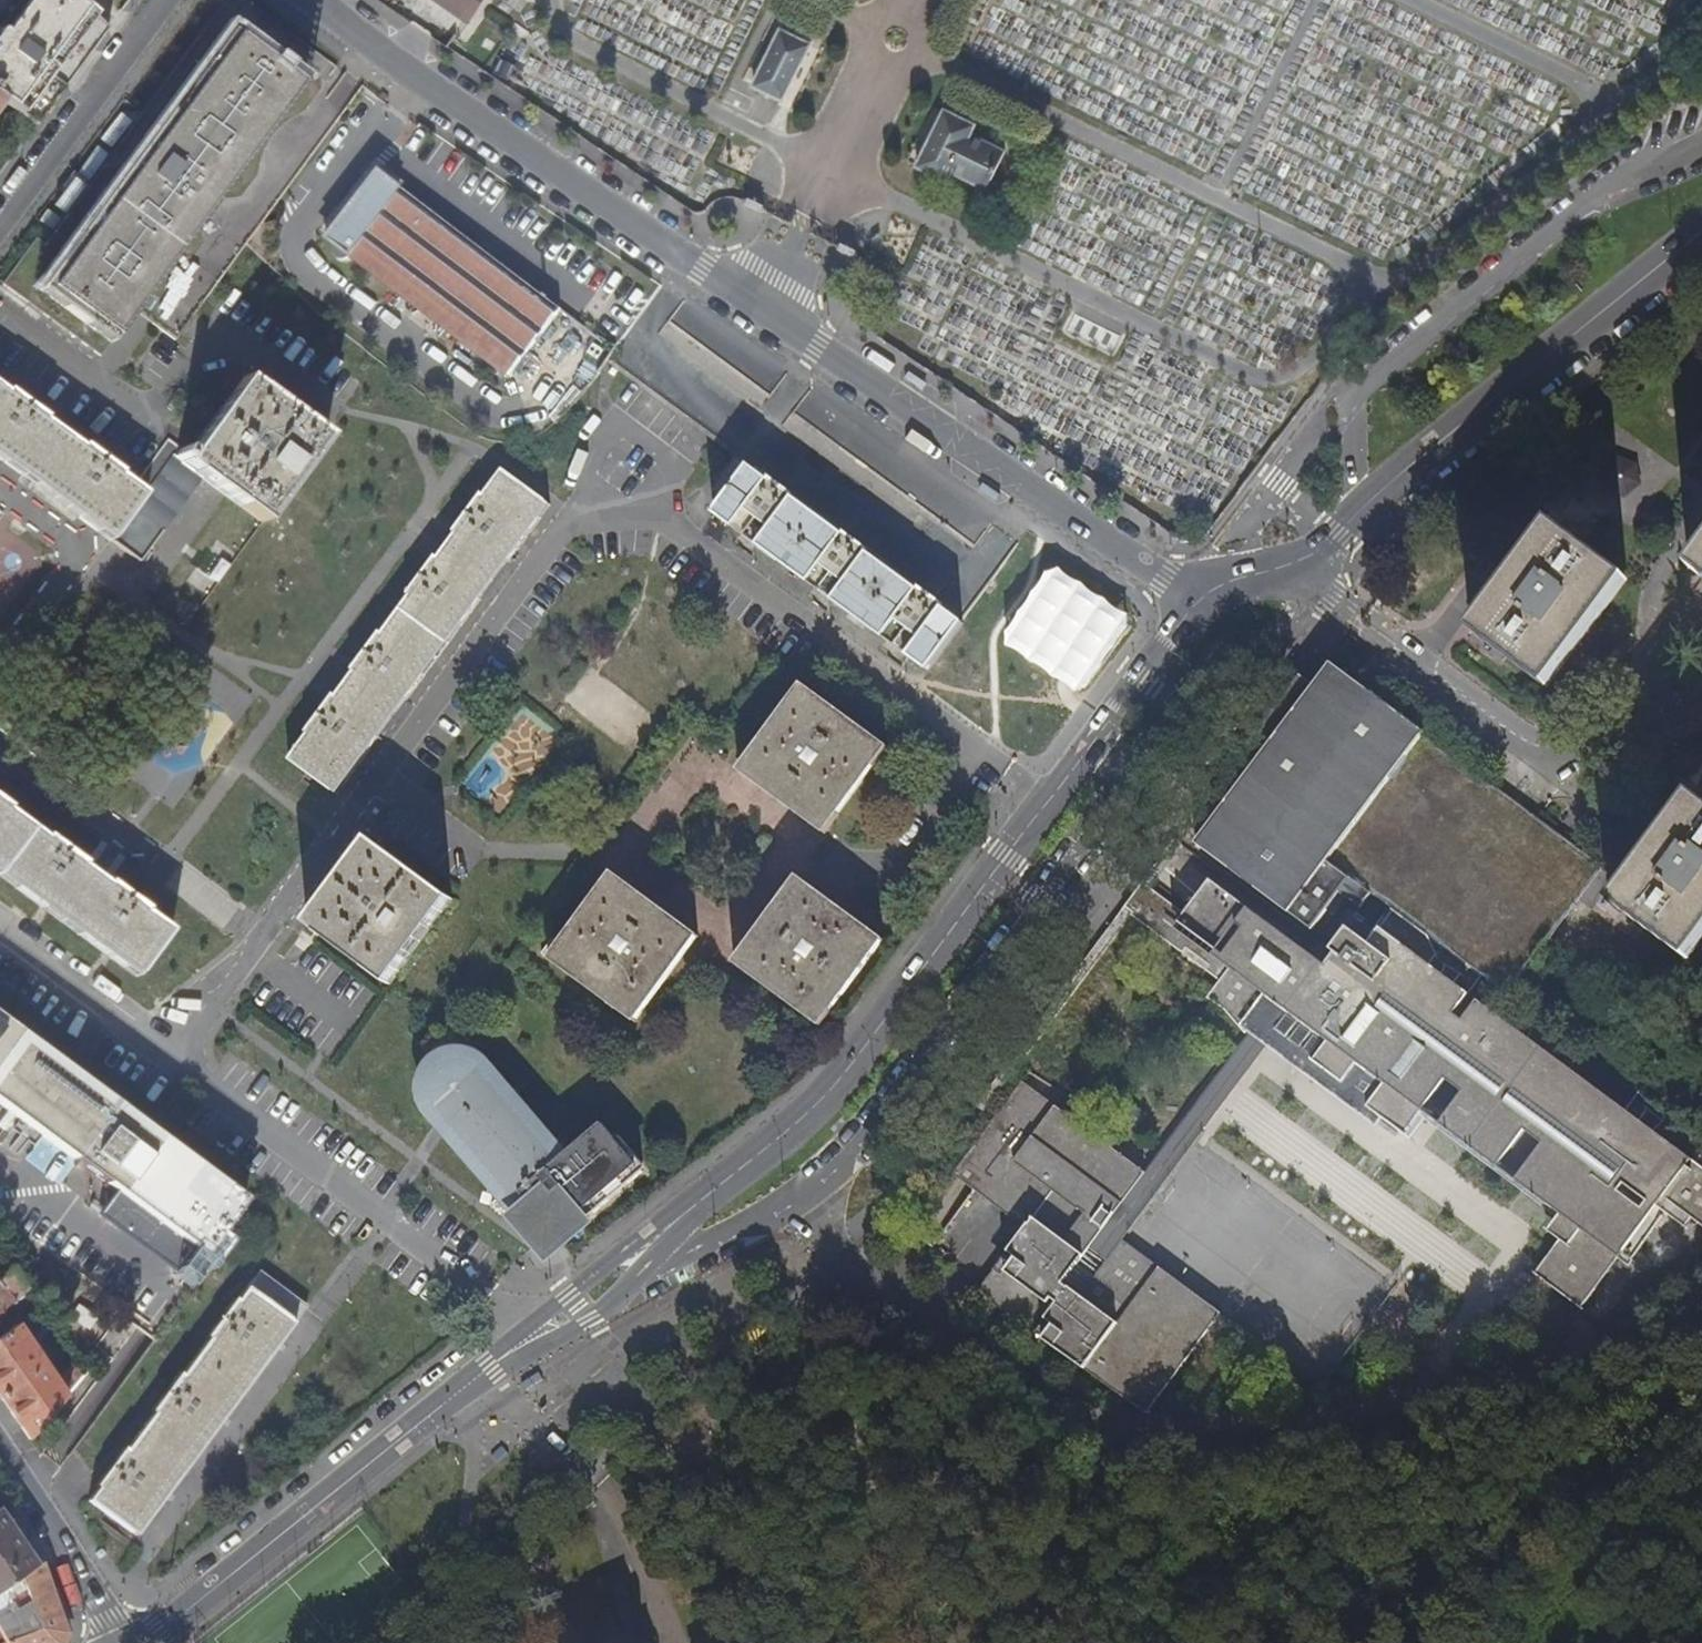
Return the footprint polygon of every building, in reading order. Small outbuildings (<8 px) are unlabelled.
[(177,340),(247,246),(248,245),(268,218),(366,87),(332,61),(249,0),(228,0),(167,82),(140,118),(49,242),(47,244),(36,237),(3,283),(20,296),(82,342),(102,356),(124,327),(128,321),(137,310),(139,311),(177,340)] [(17,1),(18,2),(85,60),(108,30),(75,0),(18,0),(17,1)] [(468,21),(482,0),(437,0),(468,21)] [(1042,88),(1043,66),(1025,58),(1039,59),(1041,0),(1006,0),(1003,7),(981,7),(980,24),(967,56),(1042,88)] [(0,26),(0,29),(70,80),(85,60),(18,2),(17,1),(0,26)] [(2,101),(37,126),(70,80),(0,29),(0,99),(2,101)] [(812,45),(782,30),(756,85),(786,100),(812,45)] [(438,31),(434,37),(449,48),(454,42),(438,31)] [(919,165),(950,180),(954,171),(989,188),(1007,151),(971,134),(975,125),(945,110),(919,165)] [(551,326),(563,311),(382,173),(330,239),(339,246),(338,248),(337,250),(337,252),(338,254),(340,256),(342,258),(345,258),(348,258),(350,257),(351,255),(512,377),(530,354),(551,326)] [(561,333),(551,326),(530,354),(539,361),(561,333)] [(601,376),(610,363),(607,360),(597,373),(601,376)] [(170,440),(137,484),(148,492),(113,540),(142,561),(165,530),(166,531),(205,477),(266,523),(329,437),(247,376),(189,454),(170,440)] [(113,540),(148,492),(137,484),(122,473),(123,471),(86,443),(84,445),(47,418),(49,416),(11,388),(9,390),(0,383),(0,457),(113,540)] [(1615,503),(1636,493),(1619,457),(1598,467),(1615,503)] [(486,494),(484,493),(410,593),(412,595),(384,632),(382,631),(307,732),(309,734),(291,760),(338,795),(552,505),(504,469),(486,494)] [(751,551),(912,678),(947,630),(945,628),(935,621),(937,619),(899,591),(897,593),(861,566),(863,564),(824,536),(823,538),(786,510),(787,508),(749,480),(747,482),(734,473),(704,519),(751,551)] [(1665,583),(1701,610),(1701,533),(1665,583)] [(1597,595),(1526,542),(1446,651),(1517,703),(1597,595)] [(1045,567),(996,647),(1079,697),(1128,617),(1045,567)] [(1330,665),(1315,685),(1265,752),(1251,771),(1236,791),(1352,877),(1374,894),(1381,898),(1393,908),(1487,977),(1511,995),(1548,944),(1603,870),(1330,665)] [(1248,740),(1265,752),(1315,685),(1299,672),(1248,740)] [(825,835),(889,748),(803,685),(739,772),(825,835)] [(1312,931),(1339,894),(1352,877),(1236,791),(1197,845),(1312,931)] [(1693,799),(1613,906),(1685,959),(1701,935),(1701,805),(1693,799)] [(120,985),(120,984),(156,936),(131,918),(133,915),(33,841),(31,843),(0,820),(0,896),(120,985)] [(1149,890),(1181,846),(1173,840),(1141,884),(1149,890)] [(367,996),(431,911),(348,850),(286,936),(367,996)] [(636,1024),(700,937),(613,873),(550,959),(636,1024)] [(822,1028),(886,941),(799,877),(735,963),(822,1028)] [(1352,877),(1339,894),(1361,911),(1374,894),(1352,877)] [(1277,929),(1213,882),(1187,917),(1239,956),(1245,948),(1257,956),(1277,929)] [(1393,908),(1373,935),(1377,937),(1372,945),(1350,929),(1333,952),(1337,955),(1328,967),(1277,929),(1257,956),(1245,948),(1239,956),(1187,917),(1149,890),(1141,884),(1123,908),(1131,914),(1130,916),(1182,955),(1186,949),(1210,967),(1206,973),(1220,983),(1207,1000),(1224,1010),(1245,1034),(1246,1036),(1250,1031),(1273,1001),(1281,1006),(1284,1003),(1392,1083),(1376,1106),(1393,1119),(1411,1132),(1422,1117),(1428,1109),(1449,1081),(1466,1094),(1449,1117),(1582,1216),(1562,1243),(1538,1276),(1586,1312),(1630,1252),(1654,1220),(1661,1211),(1657,1208),(1667,1194),(1701,1220),(1701,1137),(1646,1095),(1633,1112),(1621,1128),(1564,1086),(1577,1070),(1589,1053),(1533,1011),(1508,1045),(1472,1018),(1462,1033),(1451,1025),(1462,1010),(1487,977),(1393,908)] [(1123,908),(975,1107),(984,1114),(1130,916),(1131,914),(1123,908)] [(1210,967),(1186,949),(1182,955),(1206,973),(1210,967)] [(1273,1001),(1250,1031),(1246,1036),(1147,1175),(1094,1246),(1111,1259),(1121,1246),(1270,1045),(1385,1131),(1393,1119),(1376,1106),(1392,1083),(1284,1003),(1281,1006),(1273,1001)] [(1462,1033),(1472,1018),(1462,1010),(1451,1025),(1462,1033)] [(245,1198),(240,1194),(0,1015),(0,1102),(204,1254),(245,1198)] [(456,1051),(419,1062),(403,1099),(423,1126),(449,1153),(483,1197),(505,1202),(498,1225),(540,1270),(584,1233),(641,1174),(600,1127),(558,1159),(525,1109),(501,1088),(494,1071),(476,1057),(456,1051)] [(1577,1070),(1564,1086),(1621,1128),(1633,1112),(1577,1070)] [(1023,1084),(955,1177),(1027,1231),(979,1295),(1146,1419),(1220,1319),(1121,1246),(1111,1259),(1080,1302),(1070,1316),(1052,1303),(1062,1289),(1094,1246),(1147,1175),(1023,1084)] [(1549,1233),(1562,1243),(1582,1216),(1449,1117),(1445,1122),(1428,1109),(1422,1117),(1560,1219),(1549,1233)] [(979,1275),(1013,1228),(968,1195),(934,1243),(979,1275)] [(1662,1225),(1654,1220),(1630,1252),(1639,1257),(1662,1225)] [(26,1289),(12,1269),(0,1278),(0,1312),(14,1301),(13,1300),(26,1289)] [(136,1537),(306,1308),(259,1273),(238,1301),(235,1299),(207,1337),(209,1339),(182,1376),(179,1374),(151,1412),(154,1414),(126,1451),(124,1449),(95,1488),(97,1490),(88,1501),(136,1537)] [(1080,1302),(1062,1289),(1052,1303),(1070,1316),(1080,1302)] [(28,1440),(84,1375),(73,1363),(55,1380),(19,1324),(0,1338),(0,1397),(28,1440)] [(0,1518),(0,1594),(21,1579),(35,1570),(0,1518)] [(25,1590),(31,1603),(0,1619),(0,1632),(4,1638),(6,1642),(64,1642),(67,1634),(42,1565),(35,1570),(21,1579),(25,1590)] [(25,1590),(21,1579),(0,1594),(0,1606),(25,1590)] [(0,1606),(0,1619),(31,1603),(25,1590),(0,1606)]
